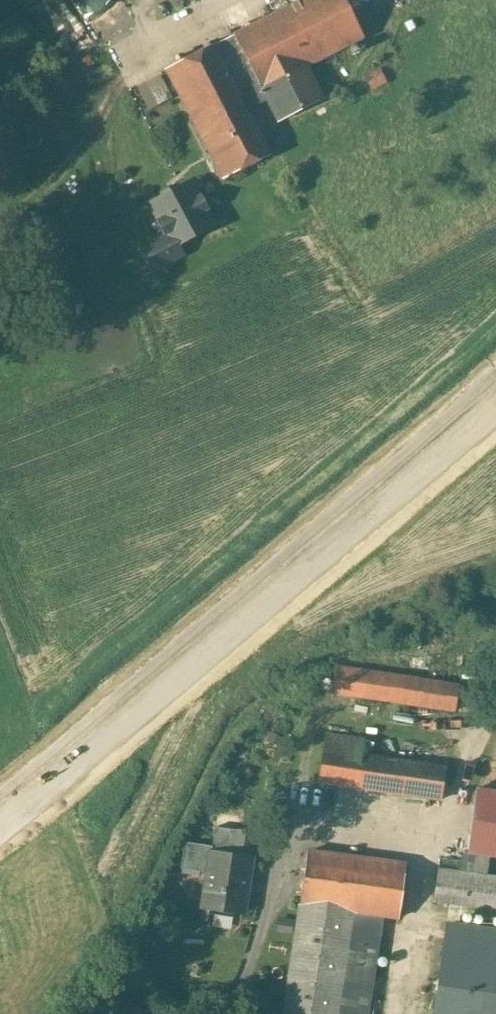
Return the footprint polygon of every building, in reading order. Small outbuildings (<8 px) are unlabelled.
[(214,44),(249,108),(268,100),(277,121),(325,96),(307,64),(361,36),(345,0),(300,0),(214,44)] [(269,153),(249,108),(214,44),(165,68),(222,178),(269,153)] [(380,68),(364,77),(371,92),(388,83),(380,68)] [(162,71),(139,86),(153,108),(176,93),(162,71)] [(144,204),(160,234),(137,245),(151,273),(186,255),(182,246),(218,227),(193,179),(144,204)] [(459,685),(335,665),(331,691),(455,711),(459,685)] [(347,738),(325,734),(317,781),(441,801),(447,768),(345,751),(347,738)] [(477,787),(468,852),(462,851),(459,871),(438,868),(434,901),(495,910),(495,876),(485,875),(487,855),(495,856),(495,790),(477,787)] [(214,826),(211,847),(210,852),(233,855),(237,830),(214,826)] [(199,871),(206,872),(210,852),(211,847),(185,843),(179,872),(197,875),(199,871)] [(406,864),(308,849),(282,1013),(367,1013),(382,915),(398,918),(406,864)] [(233,855),(210,852),(206,872),(201,906),(243,913),(252,858),(233,855)] [(446,922),(434,1013),(495,1013),(495,929),(446,922)]
